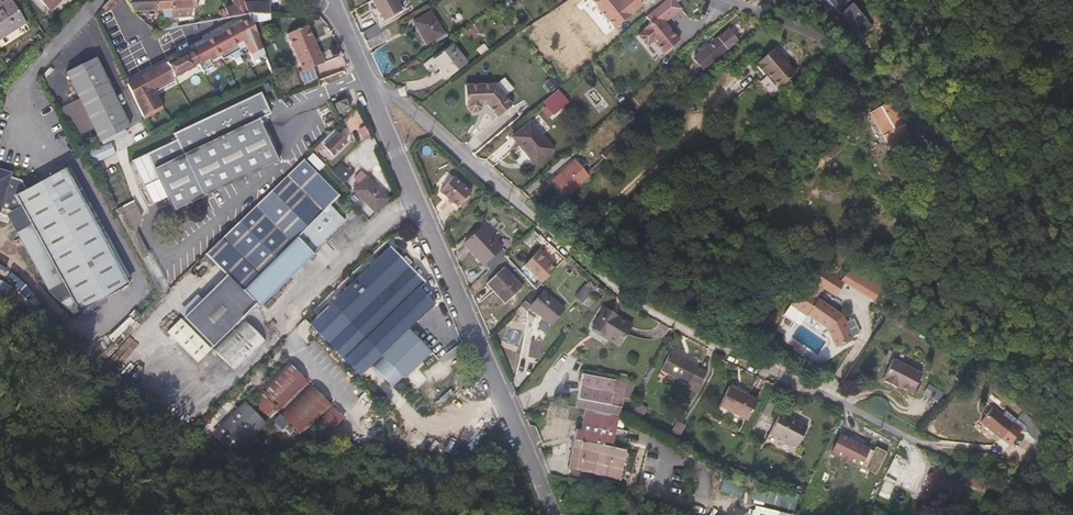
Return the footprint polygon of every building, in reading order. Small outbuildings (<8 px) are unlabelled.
[(13,0),(0,8),(0,41),(28,24),(13,0)] [(65,0),(39,0),(52,13),(65,0)] [(172,0),(128,0),(136,12),(165,10),(167,31),(176,29),(175,27),(173,9),(172,0)] [(198,0),(172,0),(173,9),(198,8),(198,0)] [(272,4),(247,3),(246,0),(234,0),(237,8),(237,9),(228,11),(230,17),(251,13),(272,14),(272,4)] [(381,19),(401,8),(397,0),(370,0),(381,19)] [(667,19),(683,10),(677,0),(665,0),(644,13),(650,23),(638,31),(647,46),(655,41),(661,52),(680,40),(667,19)] [(846,34),(866,21),(852,0),(823,0),(846,34)] [(446,33),(434,12),(416,22),(428,43),(446,33)] [(261,40),(251,13),(230,17),(229,18),(234,30),(239,45),(261,40)] [(369,41),(384,33),(379,24),(365,32),(369,41)] [(327,63),(310,26),(289,35),(305,73),(327,63)] [(373,49),(395,37),(391,28),(384,33),(369,41),(373,49)] [(239,45),(234,30),(215,39),(223,53),(239,45)] [(707,67),(731,47),(723,37),(699,57),(707,67)] [(223,53),(215,39),(192,51),(134,82),(142,97),(223,53)] [(470,62),(456,45),(436,60),(445,71),(443,72),(449,79),(470,62)] [(800,71),(779,47),(762,61),(763,63),(760,65),(768,73),(770,70),(784,87),(800,71)] [(132,128),(108,82),(96,59),(66,75),(102,143),(132,128)] [(514,104),(506,96),(508,95),(497,83),(465,85),(466,106),(468,106),(468,109),(471,113),(478,113),(482,109),(481,105),(488,105),(499,117),(514,104)] [(178,213),(237,184),(282,162),(262,120),(274,114),(264,91),(175,133),(179,142),(151,155),(178,213)] [(558,116),(575,102),(567,92),(551,106),(558,116)] [(352,109),(348,100),(338,105),(342,114),(352,109)] [(178,124),(165,102),(146,111),(159,134),(178,124)] [(901,124),(891,104),(879,111),(890,131),(901,124)] [(557,148),(534,121),(515,137),(538,164),(557,148)] [(362,139),(369,138),(366,125),(359,127),(362,139)] [(335,159),(350,143),(341,134),(325,149),(335,159)] [(611,161),(623,151),(617,143),(605,154),(611,161)] [(240,372),(267,344),(245,323),(257,311),(261,307),(263,309),(311,262),(309,259),(335,233),(321,219),(344,196),(307,160),(214,250),(209,255),(232,278),(207,302),(203,298),(185,316),(200,332),(240,372)] [(570,198),(593,177),(579,160),(554,182),(560,189),(562,188),(570,198)] [(11,171),(0,168),(0,210),(11,171)] [(113,253),(67,170),(35,188),(17,198),(81,314),(82,315),(115,296),(131,287),(113,253)] [(391,199),(372,181),(362,171),(356,178),(361,182),(356,187),(358,190),(357,192),(378,213),(391,200),(391,199)] [(463,206),(476,189),(458,174),(445,191),(463,206)] [(511,254),(487,228),(469,245),(493,271),(511,254)] [(427,315),(439,304),(425,288),(429,283),(395,247),(334,306),(315,325),(365,376),(368,373),(390,397),(450,339),(427,315)] [(815,297),(822,288),(825,290),(836,297),(844,284),(831,274),(818,266),(791,305),(803,314),(806,316),(818,300),(815,297)] [(526,288),(508,268),(491,284),(509,304),(526,288)] [(588,302),(600,288),(593,282),(581,296),(588,302)] [(567,311),(543,287),(528,302),(553,326),(567,311)] [(195,294),(179,311),(182,315),(199,297),(195,294)] [(846,324),(842,315),(818,300),(806,316),(827,330),(836,349),(853,341),(853,339),(858,336),(858,335),(861,335),(854,320),(846,324)] [(798,321),(803,314),(791,305),(783,316),(792,322),(794,318),(798,321)] [(165,330),(196,362),(210,348),(170,307),(158,319),(167,328),(165,330)] [(618,348),(631,326),(604,309),(591,329),(609,339),(608,341),(618,348)] [(543,359),(546,342),(537,341),(533,357),(543,359)] [(703,390),(705,386),(713,371),(703,366),(703,365),(676,351),(666,369),(695,384),(694,386),(703,390)] [(914,395),(924,375),(894,361),(885,380),(886,381),(885,383),(898,390),(900,387),(914,395)] [(275,422),(312,385),(291,363),(254,400),(275,422)] [(636,398),(639,383),(587,374),(584,393),(570,391),(567,405),(624,416),(626,409),(626,408),(631,409),(633,398),(636,398)] [(927,384),(923,396),(938,401),(942,389),(927,384)] [(306,437),(336,407),(314,386),(284,415),(306,437)] [(746,423),(756,404),(728,389),(718,408),(746,423)] [(648,419),(654,409),(650,407),(643,404),(638,414),(648,419)] [(249,405),(246,407),(220,434),(217,437),(238,458),(270,426),(249,405)] [(1026,429),(1000,406),(988,421),(1008,438),(1010,436),(1017,441),(1026,429)] [(332,436),(349,419),(339,409),(322,426),(332,436)] [(795,450),(806,429),(779,415),(768,436),(795,450)] [(1044,440),(1053,428),(1037,415),(1030,423),(1030,429),(1032,429),(1044,440)] [(683,442),(691,425),(683,421),(675,437),(683,442)] [(846,435),(838,453),(883,475),(894,451),(883,446),(879,453),(875,451),(875,449),(846,435)] [(625,480),(631,451),(582,441),(576,469),(625,480)] [(905,471),(912,458),(903,453),(896,466),(905,471)] [(956,506),(962,489),(941,480),(943,476),(933,472),(932,475),(929,475),(922,492),(956,506)] [(987,488),(990,480),(980,475),(976,482),(987,488)] [(725,479),(721,491),(740,496),(744,484),(725,479)] [(811,493),(812,486),(806,484),(804,491),(811,493)]
